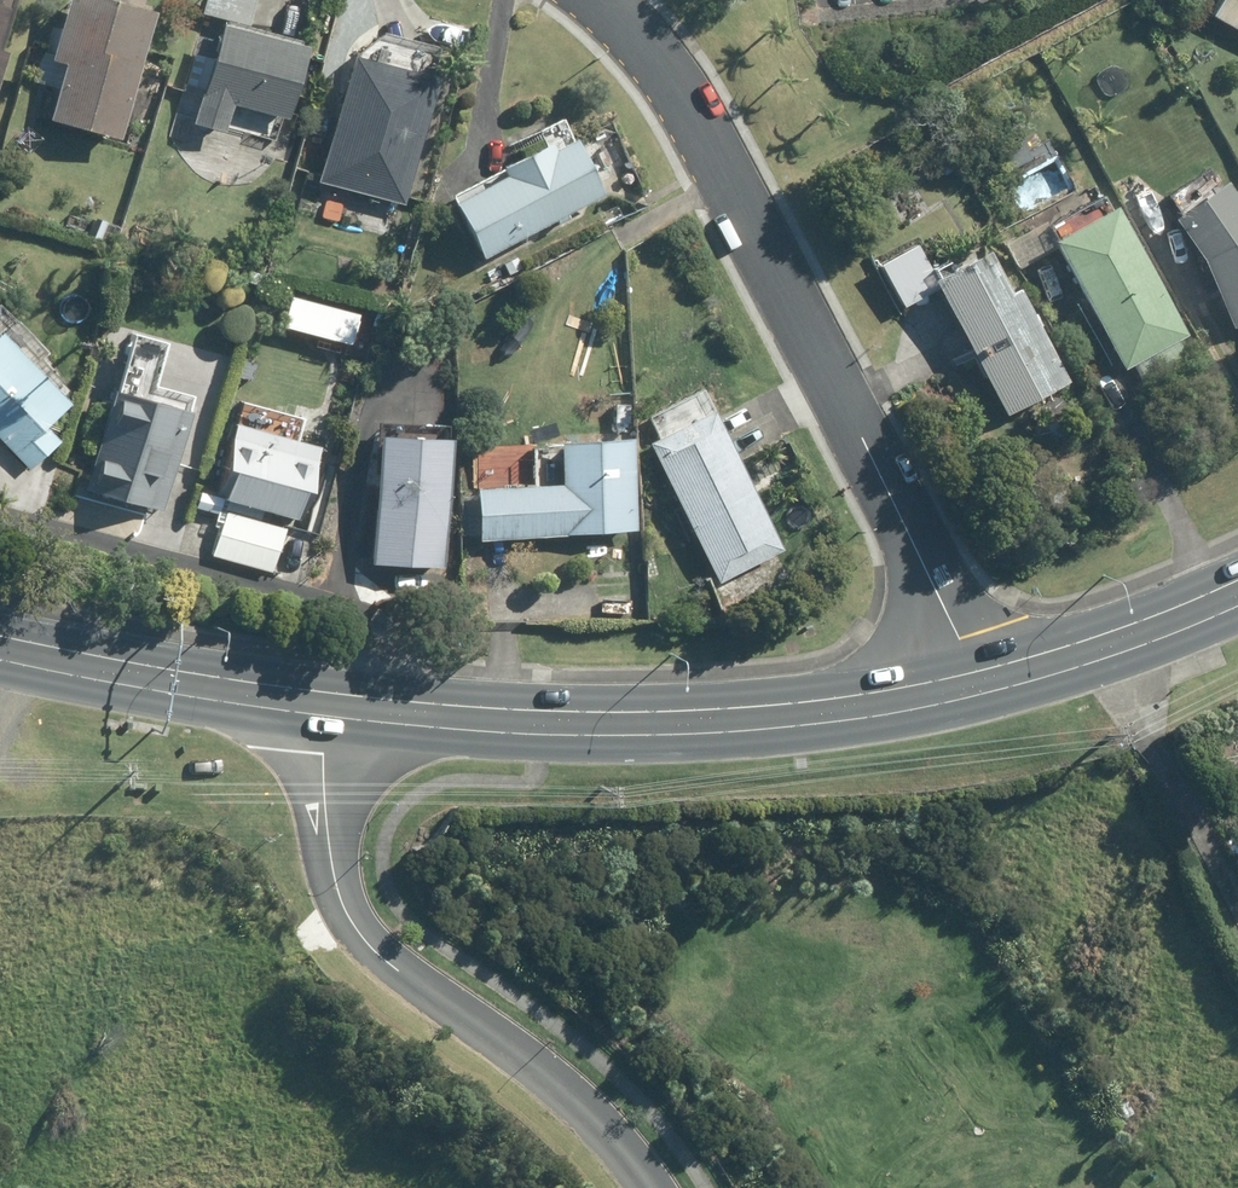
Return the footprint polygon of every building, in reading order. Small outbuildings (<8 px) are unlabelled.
[(8,55),(1,53),(17,0),(0,0),(0,83),(8,55)] [(66,66),(50,122),(119,141),(155,14),(106,0),(68,0),(51,61),(66,66)] [(256,0),(207,0),(204,15),(227,20),(211,79),(190,73),(187,84),(205,89),(196,125),(226,134),(234,106),(288,121),(308,49),(303,47),(304,41),(250,27),(256,0)] [(1215,17),(1237,30),(1237,0),(1225,0),(1215,17)] [(354,57),(319,182),(406,207),(440,81),(354,57)] [(552,145),(452,198),(485,259),(556,222),(558,227),(571,221),(569,216),(606,196),(577,141),(555,152),(552,145)] [(1021,141),(994,156),(1005,175),(1032,161),(1021,141)] [(1176,220),(1206,263),(1234,328),(1237,326),(1237,197),(1229,184),(1176,220)] [(1179,340),(1188,336),(1117,208),(1109,212),(1100,196),(1008,247),(1018,266),(1058,244),(1126,370),(1136,365),(1149,388),(1192,364),(1179,340)] [(103,227),(100,237),(114,242),(118,231),(103,227)] [(941,280),(936,282),(1008,417),(1069,384),(1019,291),(1012,295),(984,244),(935,270),(941,280)] [(518,260),(505,266),(509,274),(521,269),(518,260)] [(29,470),(58,442),(44,428),(69,404),(49,383),(63,371),(0,306),(0,440),(29,470)] [(192,415),(188,414),(193,398),(156,386),(168,346),(135,335),(89,482),(103,487),(101,494),(162,512),(192,415)] [(629,407),(614,407),(615,425),(629,425),(629,407)] [(714,412),(652,444),(722,583),(785,551),(714,412)] [(381,424),(373,566),(445,569),(452,442),(445,442),(446,428),(381,424)] [(237,426),(216,499),(299,522),(319,449),(237,426)] [(531,448),(533,485),(516,486),(515,478),(477,481),(481,541),(638,532),(632,440),(561,444),(561,447),(531,448)] [(226,513),(214,556),(272,573),(284,530),(226,513)]
